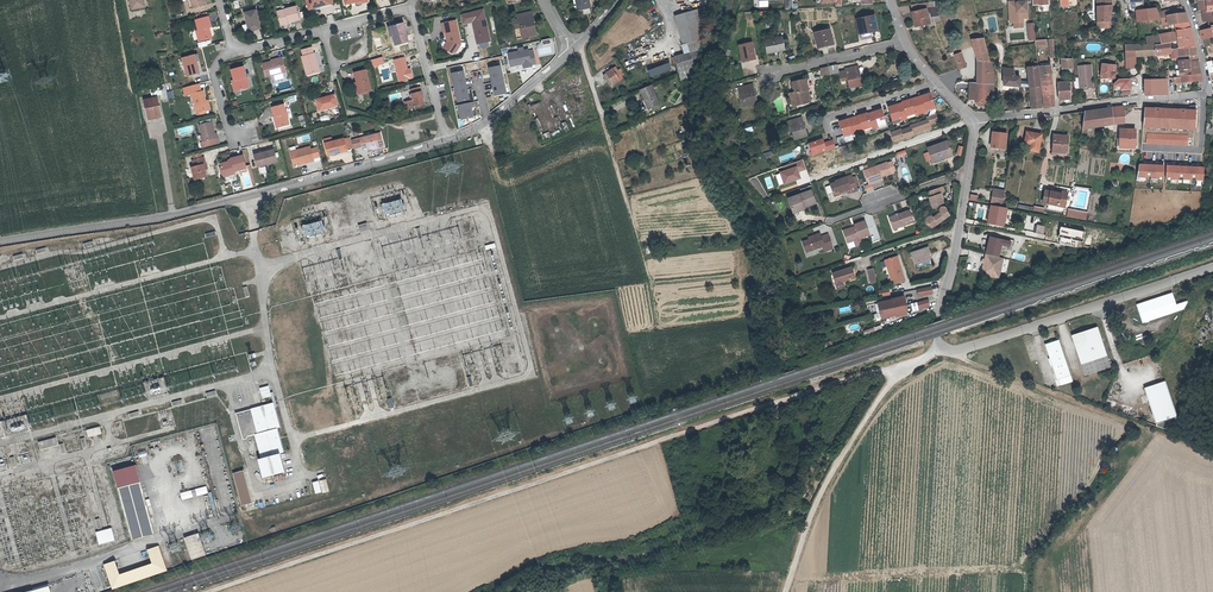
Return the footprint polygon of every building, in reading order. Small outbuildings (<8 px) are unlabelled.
[(143,0),(128,0),(130,10),(144,7),(143,0)] [(193,9),(206,5),(205,0),(191,0),(193,9)] [(309,11),(319,8),(329,5),(328,0),(306,0),(309,11)] [(320,10),(333,6),(331,0),(328,0),(329,5),(319,8),(320,10)] [(578,13),(591,11),(588,0),(576,0),(578,13)] [(784,9),(793,9),(792,0),(784,0),(784,9)] [(1031,0),(1015,0),(1015,1),(1008,1),(1009,22),(1013,22),(1013,27),(1023,26),(1023,19),(1029,18),(1028,0),(1031,0)] [(1097,22),(1104,22),(1105,17),(1110,17),(1111,15),(1113,5),(1103,5),(1103,0),(1097,0),(1097,22)] [(1135,10),(1144,9),(1143,0),(1126,0),(1127,2),(1130,2),(1130,11),(1133,10),(1135,10)] [(1201,10),(1206,9),(1205,0),(1198,0),(1198,11),(1201,10)] [(928,18),(940,15),(935,1),(910,5),(911,10),(928,8),(928,9),(926,10),(925,9),(912,13),(915,27),(929,24),(928,18)] [(1188,21),(1182,6),(1161,11),(1162,20),(1166,19),(1167,25),(1171,25),(1188,21)] [(296,7),(277,12),(280,25),(299,20),(296,7)] [(702,38),(709,10),(701,13),(699,7),(673,15),(683,44),(702,38)] [(1144,9),(1135,10),(1136,14),(1136,19),(1136,20),(1157,18),(1159,18),(1157,7),(1145,9),(1144,9)] [(1208,29),(1198,31),(1201,39),(1206,38),(1212,37),(1211,33),(1212,32),(1212,10),(1206,11),(1206,9),(1201,10),(1203,21),(1206,21),(1208,20),(1210,28),(1208,29)] [(244,13),(246,19),(249,32),(261,29),(256,10),(244,13)] [(514,22),(515,30),(522,28),(525,39),(537,37),(533,13),(518,15),(519,21),(514,22)] [(877,29),(874,15),(856,19),(860,33),(877,29)] [(1097,23),(1097,28),(1108,29),(1110,17),(1105,17),(1104,22),(1097,22),(1097,23)] [(199,30),(198,31),(200,41),(201,43),(213,39),(210,28),(212,27),(210,18),(197,21),(199,30)] [(472,22),(476,44),(489,41),(485,20),(472,22)] [(456,21),(442,24),(444,33),(445,33),(447,40),(449,39),(449,42),(448,43),(446,43),(444,48),(451,54),(456,53),(461,44),(456,21)] [(1171,25),(1172,30),(1190,28),(1188,21),(1171,25)] [(1027,40),(1035,40),(1034,22),(1027,23),(1027,40)] [(402,24),(390,27),(393,36),(394,41),(393,42),(394,46),(407,43),(402,24)] [(1190,28),(1172,30),(1172,32),(1174,42),(1176,41),(1177,49),(1195,47),(1195,44),(1194,41),(1193,39),(1190,28)] [(833,44),(830,29),(815,33),(818,47),(833,44)] [(1146,37),(1146,40),(1147,44),(1154,44),(1162,44),(1169,44),(1169,42),(1174,42),(1172,32),(1146,37)] [(785,48),(782,36),(765,40),(768,52),(785,48)] [(992,84),(992,74),(990,74),(982,38),(979,38),(978,36),(974,36),(974,39),(971,39),(976,60),(976,83),(987,83),(988,83),(992,84)] [(1209,45),(1206,38),(1201,39),(1203,45),(1203,47),(1209,45)] [(756,58),(752,42),(739,45),(743,61),(756,58)] [(694,44),(688,46),(690,52),(684,54),(675,57),(681,79),(692,75),(697,49),(696,50),(694,44)] [(1154,44),(1147,44),(1139,44),(1134,44),(1135,49),(1135,55),(1154,54),(1154,44)] [(1163,53),(1162,44),(1154,44),(1154,54),(1163,53)] [(1177,49),(1176,49),(1177,58),(1177,60),(1178,61),(1189,60),(1189,56),(1197,55),(1195,47),(1177,49)] [(312,48),(302,51),(303,57),(302,57),(307,76),(320,73),(315,54),(313,54),(312,48)] [(510,65),(522,63),(530,61),(531,64),(536,63),(533,51),(529,52),(528,49),(508,53),(510,65)] [(954,55),(959,69),(966,67),(961,53),(954,55)] [(201,75),(198,64),(197,61),(200,60),(199,55),(183,59),(188,78),(201,75)] [(1135,55),(1125,55),(1126,61),(1126,65),(1135,66),(1135,55)] [(1072,58),(1062,57),(1062,67),(1072,67),(1072,58)] [(278,60),(272,62),(262,65),(266,78),(286,72),(283,58),(278,59),(278,60)] [(412,79),(410,73),(407,74),(406,70),(403,59),(393,62),(399,82),(412,79)] [(1043,107),(1042,94),(1041,90),(1041,85),(1040,80),(1040,74),(1039,74),(1039,73),(1038,66),(1038,64),(1038,60),(1035,60),(1035,66),(1028,67),(1030,80),(1030,86),(1030,87),(1032,103),(1032,108),(1043,107)] [(1190,69),(1190,61),(1189,60),(1178,61),(1179,70),(1180,70),(1190,69)] [(668,61),(647,69),(650,77),(671,69),(668,61)] [(1116,64),(1102,61),(1101,76),(1114,77),(1116,64)] [(1198,61),(1190,61),(1190,69),(1191,75),(1197,74),(1196,66),(1199,65),(1198,61)] [(838,64),(829,66),(830,74),(839,72),(838,64)] [(1092,87),(1091,64),(1078,64),(1079,76),(1080,88),(1092,87)] [(505,92),(499,65),(488,67),(494,95),(505,92)] [(609,69),(614,83),(624,79),(618,65),(609,69)] [(829,66),(821,68),(823,76),(830,74),(829,66)] [(234,93),(245,90),(243,80),(246,79),(242,67),(230,70),(233,80),(231,81),(234,93)] [(840,72),(842,81),(848,80),(849,88),(862,86),(858,67),(846,69),(846,71),(840,72)] [(1014,76),(1013,69),(1004,68),(1004,85),(1020,86),(1020,81),(1020,77),(1014,76)] [(1051,71),(1050,68),(1040,69),(1042,80),(1052,79),(1051,72),(1051,71)] [(610,85),(614,83),(609,69),(605,71),(610,85)] [(1190,69),(1180,70),(1181,77),(1182,77),(1182,76),(1191,75),(1190,69)] [(468,98),(462,70),(451,73),(457,100),(468,98)] [(355,74),(356,78),(357,83),(359,83),(362,94),(371,91),(366,71),(355,74)] [(1197,74),(1191,75),(1182,76),(1182,77),(1181,77),(1174,78),(1174,83),(1202,81),(1201,74),(1197,74)] [(792,92),(795,104),(807,102),(805,93),(808,93),(806,79),(804,79),(797,81),(796,78),(794,79),(794,81),(792,82),(793,84),(793,86),(794,92),(792,92)] [(1155,78),(1144,78),(1145,94),(1168,95),(1166,78),(1155,78)] [(1058,95),(1071,94),(1070,81),(1058,82),(1058,95)] [(969,88),(969,90),(976,91),(976,100),(976,104),(987,104),(987,83),(976,83),(969,83),(969,88)] [(194,114),(196,114),(204,112),(205,112),(203,102),(201,91),(199,92),(197,84),(180,89),(183,98),(190,96),(194,114)] [(647,105),(659,100),(653,84),(641,89),(647,105)] [(744,90),(739,91),(742,105),(757,103),(753,84),(743,86),(744,90)] [(411,90),(413,95),(415,101),(411,102),(405,103),(407,111),(425,106),(420,88),(411,90)] [(934,106),(930,93),(888,106),(892,120),(900,117),(901,119),(907,117),(906,115),(914,112),(915,114),(926,111),(926,109),(934,106)] [(1053,93),(1043,94),(1044,107),(1054,105),(1053,93)] [(338,107),(335,96),(322,99),(315,101),(318,112),(338,107)] [(159,117),(156,98),(144,101),(146,119),(159,117)] [(472,117),(469,101),(458,104),(461,119),(472,117)] [(272,108),(274,117),(276,117),(279,128),(289,125),(284,105),(272,108)] [(1111,107),(1112,123),(1123,122),(1123,116),(1124,116),(1125,105),(1111,107)] [(1183,128),(1183,126),(1190,127),(1195,127),(1196,110),(1196,106),(1190,105),(1190,112),(1186,112),(1186,110),(1146,107),(1145,125),(1150,125),(1157,125),(1157,127),(1161,127),(1162,126),(1168,126),(1172,127),(1178,127),(1178,128),(1183,128)] [(1112,123),(1111,107),(1085,110),(1083,128),(1089,127),(1090,120),(1107,117),(1107,124),(1112,123)] [(886,123),(882,109),(867,113),(867,112),(839,121),(843,135),(852,132),(852,134),(864,131),(863,129),(871,126),(872,129),(878,127),(878,125),(886,123)] [(938,112),(929,115),(930,118),(913,123),(913,125),(904,128),(904,130),(895,132),(897,138),(906,135),(906,137),(916,133),(914,129),(932,123),(931,122),(940,119),(938,112)] [(796,132),(806,129),(802,116),(792,119),(796,132)] [(1090,120),(1089,127),(1107,124),(1107,117),(1090,120)] [(201,144),(203,149),(218,146),(216,140),(218,140),(217,135),(214,135),(212,123),(199,127),(201,136),(203,144),(201,144)] [(914,129),(916,133),(933,127),(932,123),(914,129)] [(1135,129),(1120,127),(1118,145),(1134,147),(1135,129)] [(806,129),(796,132),(798,138),(807,134),(806,129)] [(1043,134),(1027,131),(1025,143),(1029,145),(1028,152),(1039,154),(1043,134)] [(994,140),(992,140),(992,147),(1005,149),(1007,133),(995,132),(994,140)] [(1187,144),(1188,135),(1147,133),(1146,142),(1187,144)] [(1067,135),(1054,134),(1053,151),(1066,152),(1067,135)] [(363,150),(369,149),(374,148),(375,150),(379,149),(376,135),(361,138),(363,150)] [(815,149),(813,149),(815,153),(835,146),(833,139),(828,140),(826,136),(813,140),(815,149)] [(361,138),(352,140),(354,149),(362,146),(361,138)] [(344,139),(332,142),(325,144),(327,156),(338,153),(338,156),(348,153),(347,149),(344,139)] [(942,157),(951,153),(947,142),(927,149),(932,164),(934,163),(935,165),(946,161),(945,160),(943,161),(942,157)] [(294,164),(299,163),(303,162),(303,165),(314,162),(314,159),(311,150),(310,147),(291,152),(294,164)] [(311,150),(314,159),(319,158),(317,148),(311,150)] [(274,150),(266,152),(254,156),(257,168),(277,162),(274,150)] [(221,164),(224,177),(236,174),(235,171),(247,168),(244,155),(232,158),(233,162),(229,163),(221,164)] [(206,177),(204,170),(203,164),(206,163),(205,157),(192,160),(194,166),(190,166),(194,180),(206,177)] [(774,173),(778,185),(800,178),(798,172),(806,169),(802,159),(782,166),(783,170),(774,173)] [(1165,161),(1158,161),(1158,164),(1152,163),(1152,161),(1146,160),(1145,163),(1140,163),(1139,176),(1146,177),(1147,174),(1152,174),(1152,177),(1164,177),(1165,161)] [(1186,162),(1180,162),(1179,165),(1174,165),(1174,162),(1167,161),(1167,178),(1179,178),(1179,175),(1184,176),(1184,178),(1191,178),(1192,176),(1197,176),(1196,178),(1202,179),(1203,166),(1198,166),(1198,163),(1192,163),(1192,165),(1186,165),(1186,162)] [(877,178),(880,177),(889,174),(885,163),(863,172),(868,185),(878,182),(877,178)] [(848,190),(848,191),(849,193),(856,191),(854,186),(851,178),(850,176),(834,181),(834,183),(829,185),(833,197),(839,194),(839,193),(848,190)] [(941,187),(940,188),(927,192),(929,198),(928,199),(932,211),(939,209),(938,210),(938,211),(938,212),(939,214),(932,218),(931,216),(925,220),(921,223),(925,230),(930,228),(932,229),(947,218),(947,216),(946,214),(946,213),(947,211),(946,210),(946,209),(945,209),(944,208),(943,204),(939,195),(941,194),(942,194),(943,193),(943,192),(943,191),(943,190),(943,189),(942,189),(941,188),(941,187)] [(1003,198),(1004,191),(993,189),(992,197),(1003,198)] [(802,207),(814,203),(810,190),(787,198),(790,209),(802,205),(802,207)] [(1061,194),(1055,193),(1051,192),(1045,191),(1043,203),(1059,207),(1059,205),(1065,206),(1068,193),(1062,192),(1061,194)] [(1002,205),(1003,198),(992,197),(991,203),(1002,205)] [(401,198),(380,204),(384,215),(404,209),(401,198)] [(802,205),(790,209),(792,213),(815,205),(814,203),(802,207),(802,205)] [(990,218),(988,218),(987,223),(1003,226),(1006,209),(990,206),(989,211),(991,212),(990,218)] [(1066,217),(1085,220),(1087,211),(1068,208),(1066,217)] [(901,225),(902,227),(912,223),(908,212),(887,219),(891,229),(901,225)] [(301,223),(303,234),(324,232),(322,221),(301,223)] [(854,230),(842,234),(846,245),(852,243),(858,240),(858,239),(868,236),(863,222),(853,226),(854,228),(854,230)] [(367,224),(359,226),(361,235),(370,232),(367,224)] [(1048,227),(1039,225),(1037,234),(1046,235),(1048,227)] [(877,226),(869,228),(872,242),(880,240),(877,226)] [(1060,238),(1063,239),(1062,245),(1078,248),(1079,242),(1081,242),(1083,232),(1063,228),(1060,238)] [(821,248),(829,245),(830,245),(826,235),(819,238),(818,235),(807,238),(807,241),(801,243),(804,253),(821,248)] [(1010,242),(990,237),(986,253),(998,256),(1000,246),(1009,248),(1010,242)] [(933,267),(928,249),(910,255),(916,272),(933,267)] [(985,254),(981,273),(997,277),(1002,257),(985,254)] [(885,262),(892,285),(903,282),(896,258),(885,262)] [(853,278),(851,269),(831,274),(834,284),(844,282),(844,280),(853,278)] [(875,280),(872,269),(866,271),(869,282),(875,280)] [(880,290),(881,296),(890,294),(889,288),(880,290)] [(931,288),(920,290),(922,296),(933,294),(931,288)] [(1139,324),(1183,309),(1186,300),(1173,305),(1169,294),(1133,306),(1139,324)] [(892,301),(879,304),(881,315),(882,315),(882,319),(895,317),(895,318),(906,316),(904,307),(905,307),(903,298),(892,300),(892,301)] [(927,301),(917,303),(918,309),(929,307),(927,301)] [(1069,336),(1083,376),(1108,368),(1094,328),(1069,336)] [(1055,381),(1069,376),(1057,341),(1043,345),(1055,381)] [(147,397),(166,391),(162,377),(143,382),(147,397)] [(1175,418),(1174,414),(1169,401),(1166,391),(1165,390),(1163,383),(1163,382),(1140,390),(1154,427),(1169,432),(1176,421),(1175,418)] [(269,385),(259,387),(261,399),(272,396),(269,385)] [(236,414),(243,438),(255,434),(261,456),(258,457),(263,479),(285,473),(280,451),(283,450),(278,428),(281,428),(275,403),(252,409),(252,410),(236,414)] [(102,433),(101,427),(87,431),(89,437),(102,433)] [(58,446),(56,439),(39,443),(40,451),(58,446)] [(143,464),(147,463),(146,450),(137,451),(138,457),(142,456),(143,464)] [(137,465),(114,471),(118,488),(142,482),(137,465)] [(252,504),(244,471),(233,474),(241,506),(252,504)] [(325,479),(319,480),(322,493),(328,491),(325,479)] [(317,481),(311,482),(315,494),(321,492),(317,481)] [(156,535),(142,482),(118,488),(133,541),(156,535)] [(181,500),(208,493),(206,485),(179,493),(181,500)] [(112,528),(97,532),(100,545),(116,540),(112,528)] [(199,535),(184,540),(192,562),(207,557),(199,535)] [(120,575),(115,561),(104,565),(113,590),(167,571),(159,546),(147,549),(152,564),(120,575)]
